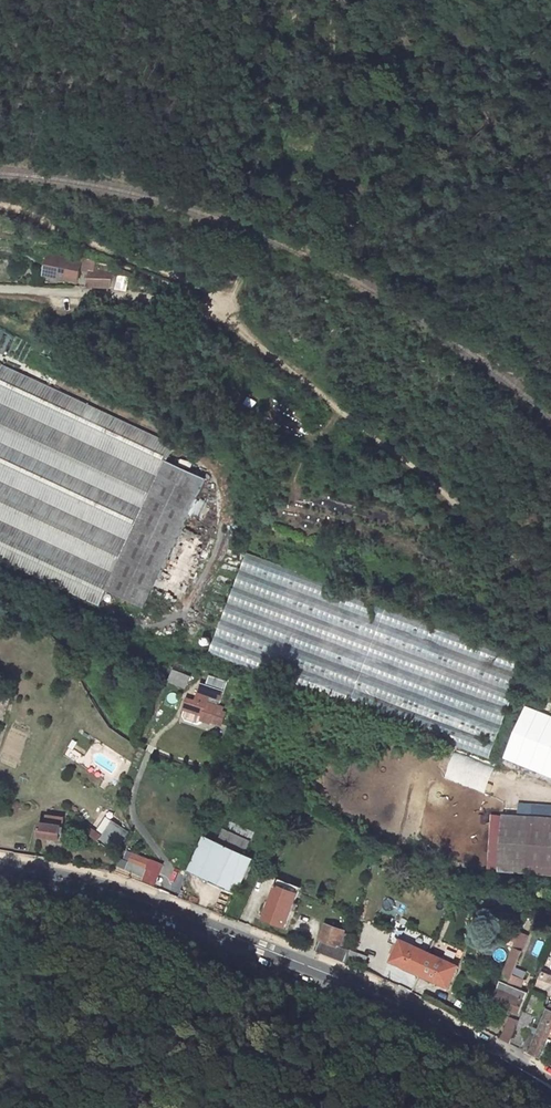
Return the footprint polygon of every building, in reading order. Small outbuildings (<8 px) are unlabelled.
[(111,268),(49,255),(45,275),(76,281),(80,269),(88,271),(84,288),(109,289),(111,268)] [(129,276),(118,275),(116,290),(128,290),(129,276)] [(94,614),(102,598),(140,616),(202,486),(164,468),(172,452),(0,369),(0,569),(94,614)] [(492,758),(525,656),(242,565),(214,654),(304,683),(305,679),(455,728),(450,745),(492,758)] [(174,670),(169,682),(187,689),(192,676),(174,670)] [(226,688),(228,679),(207,676),(206,685),(226,688)] [(209,733),(214,717),(198,712),(200,706),(210,709),(217,690),(198,684),(195,695),(192,694),(186,711),(177,708),(174,718),(193,724),(191,730),(201,733),(201,731),(209,733)] [(3,710),(8,696),(0,693),(0,709),(3,710)] [(506,758),(550,776),(550,717),(526,707),(506,758)] [(457,754),(448,778),(492,792),(500,770),(457,754)] [(485,805),(489,794),(456,784),(453,793),(485,805)] [(36,823),(34,836),(50,838),(50,841),(59,843),(60,827),(57,826),(60,808),(55,807),(53,817),(46,816),(45,825),(36,823)] [(505,817),(501,872),(550,876),(550,818),(505,817)] [(98,818),(75,836),(88,851),(110,833),(98,818)] [(212,831),(190,879),(215,892),(231,858),(238,842),(212,831)] [(150,858),(133,851),(126,868),(143,875),(150,858)] [(243,864),(231,858),(215,892),(227,896),(243,864)] [(274,879),(255,919),(275,929),(292,894),(294,889),(274,879)] [(319,922),(307,953),(334,964),(339,951),(336,950),(341,936),(333,933),(335,927),(319,922)] [(521,936),(512,932),(494,976),(504,981),(521,936)] [(392,941),(383,963),(397,970),(398,969),(426,982),(425,984),(437,990),(446,969),(392,941)] [(355,952),(352,958),(367,963),(369,957),(355,952)] [(550,1004),(550,978),(544,975),(543,977),(536,974),(529,988),(545,995),(544,998),(547,1000),(546,1002),(549,1004),(550,1004)] [(520,995),(491,982),(483,1003),(510,1015),(520,995)] [(520,1056),(530,1062),(550,1019),(550,1004),(549,1004),(546,1011),(543,1009),(520,1056)] [(524,1019),(514,1014),(501,1045),(511,1049),(524,1019)] [(492,1043),(500,1047),(506,1033),(498,1028),(492,1043)]
